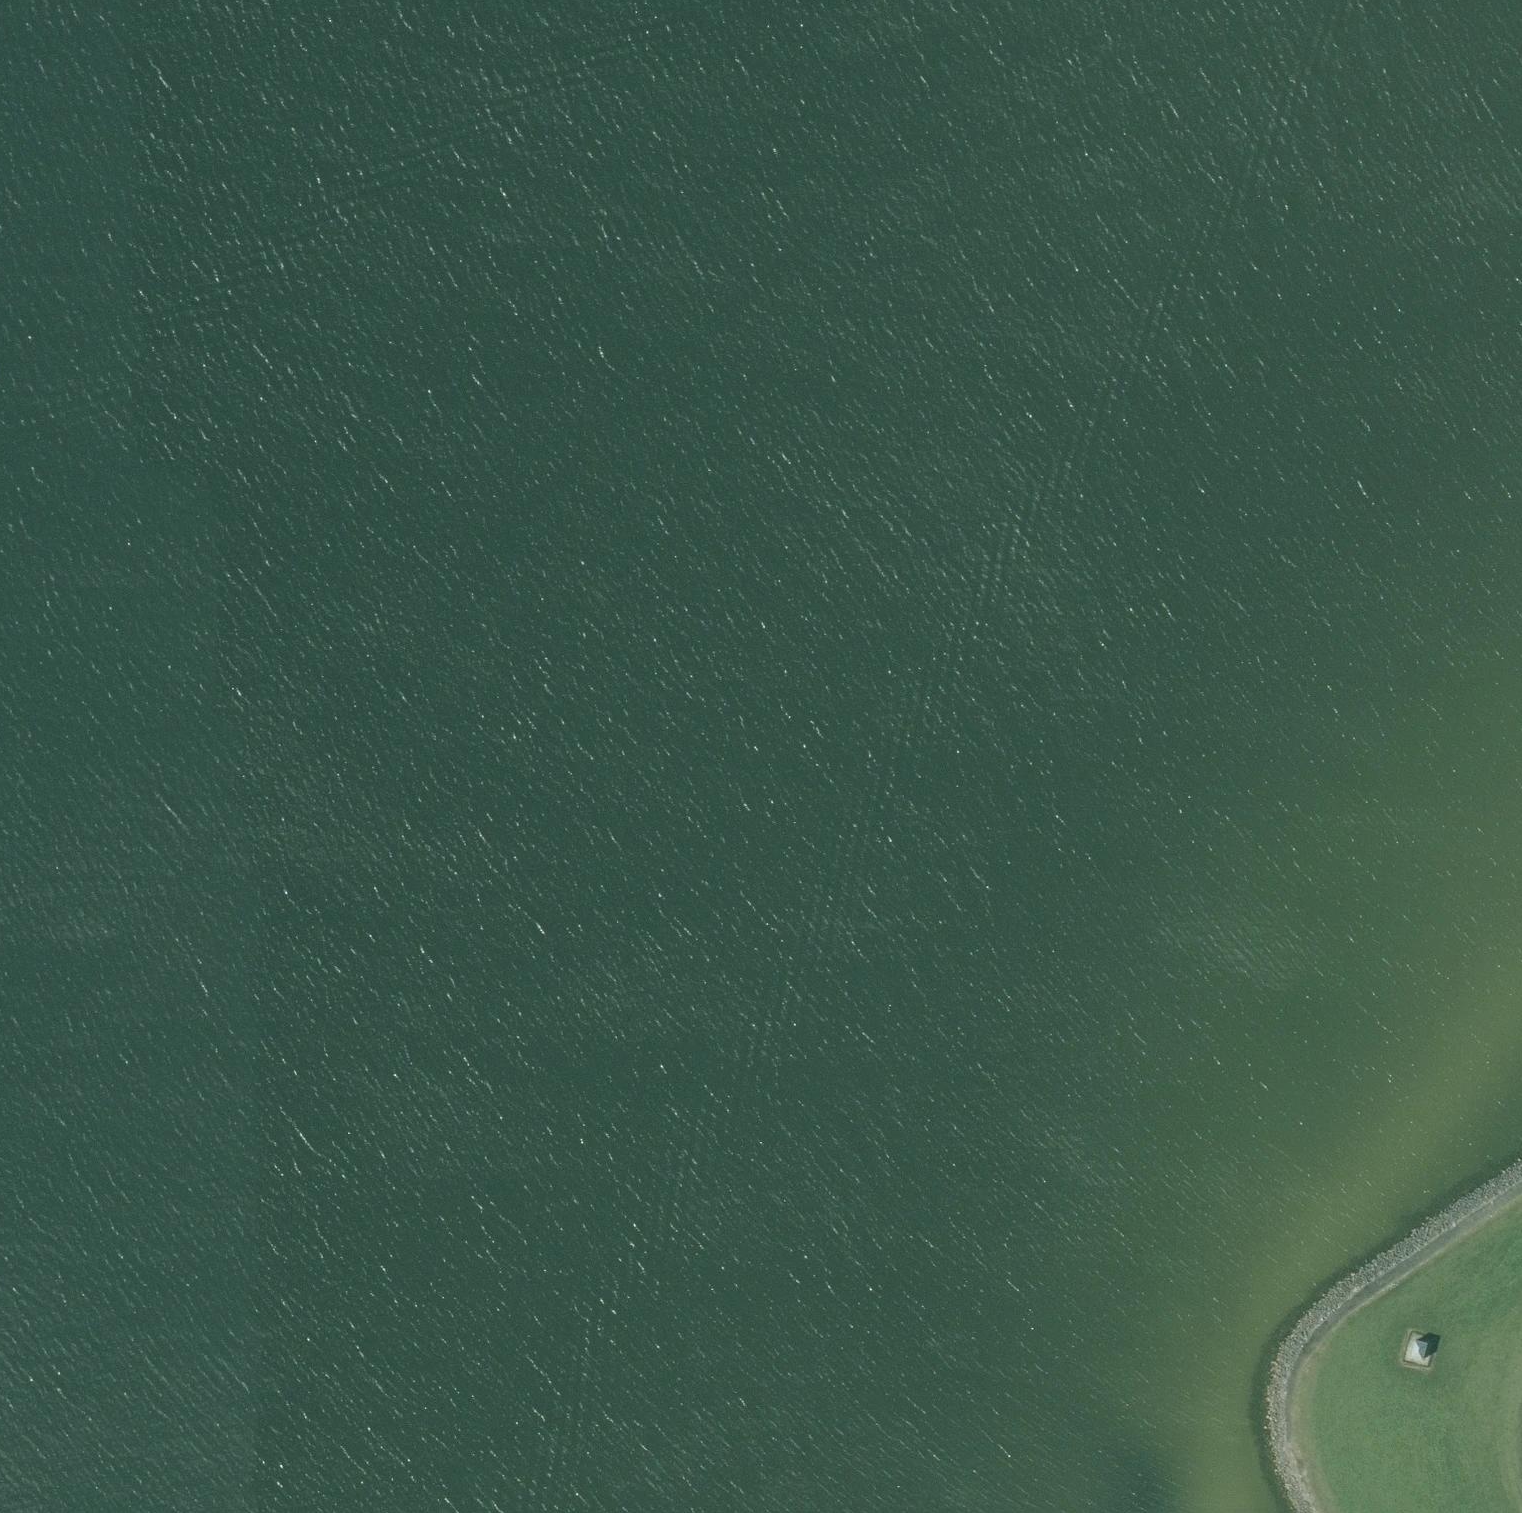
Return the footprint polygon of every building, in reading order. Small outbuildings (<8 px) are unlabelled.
[(1426,1343),(1414,1340),(1410,1356),(1422,1360),(1426,1343)]
